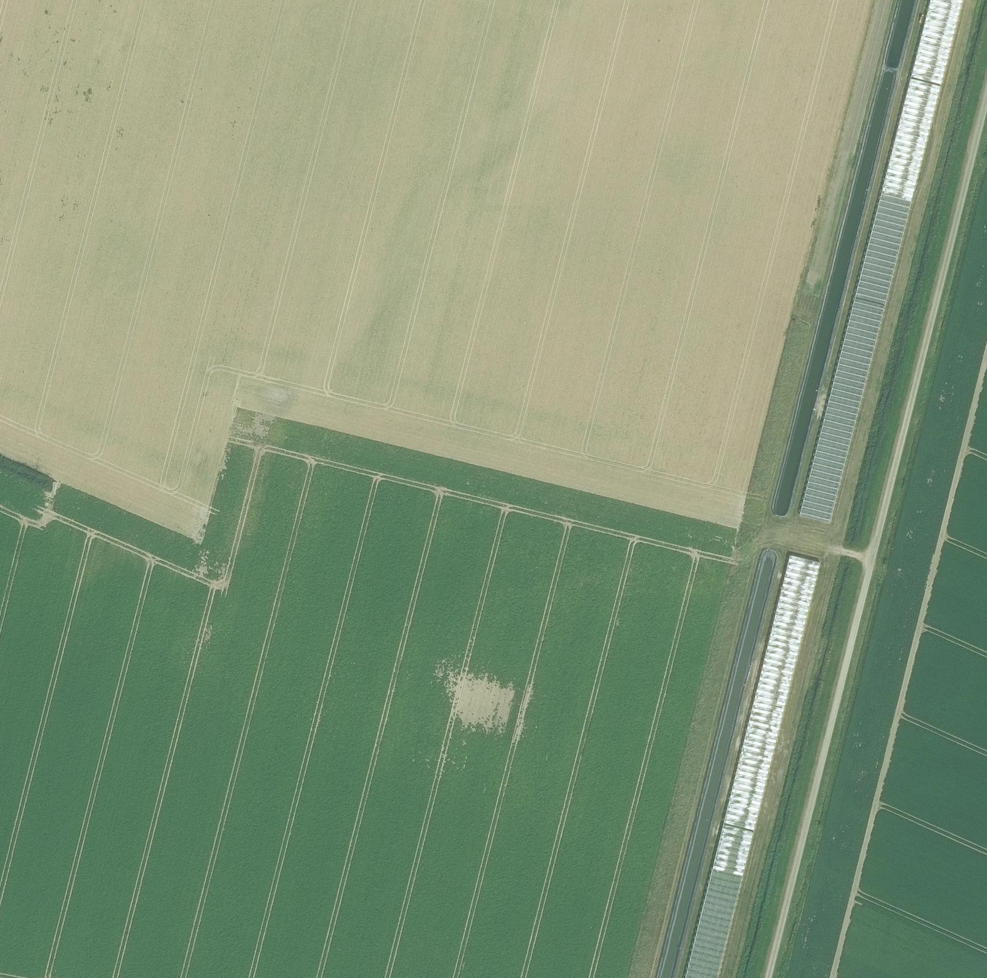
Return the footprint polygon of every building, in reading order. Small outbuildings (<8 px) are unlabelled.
[(911,76),(941,84),(962,0),(931,0),(911,76)] [(911,78),(856,296),(885,303),(940,86),(911,78)] [(800,515),(829,523),(884,305),(855,298),(800,515)] [(790,555),(724,822),(754,829),(820,562),(790,555)] [(686,977),(717,977),(753,831),(724,824),(686,977)]
